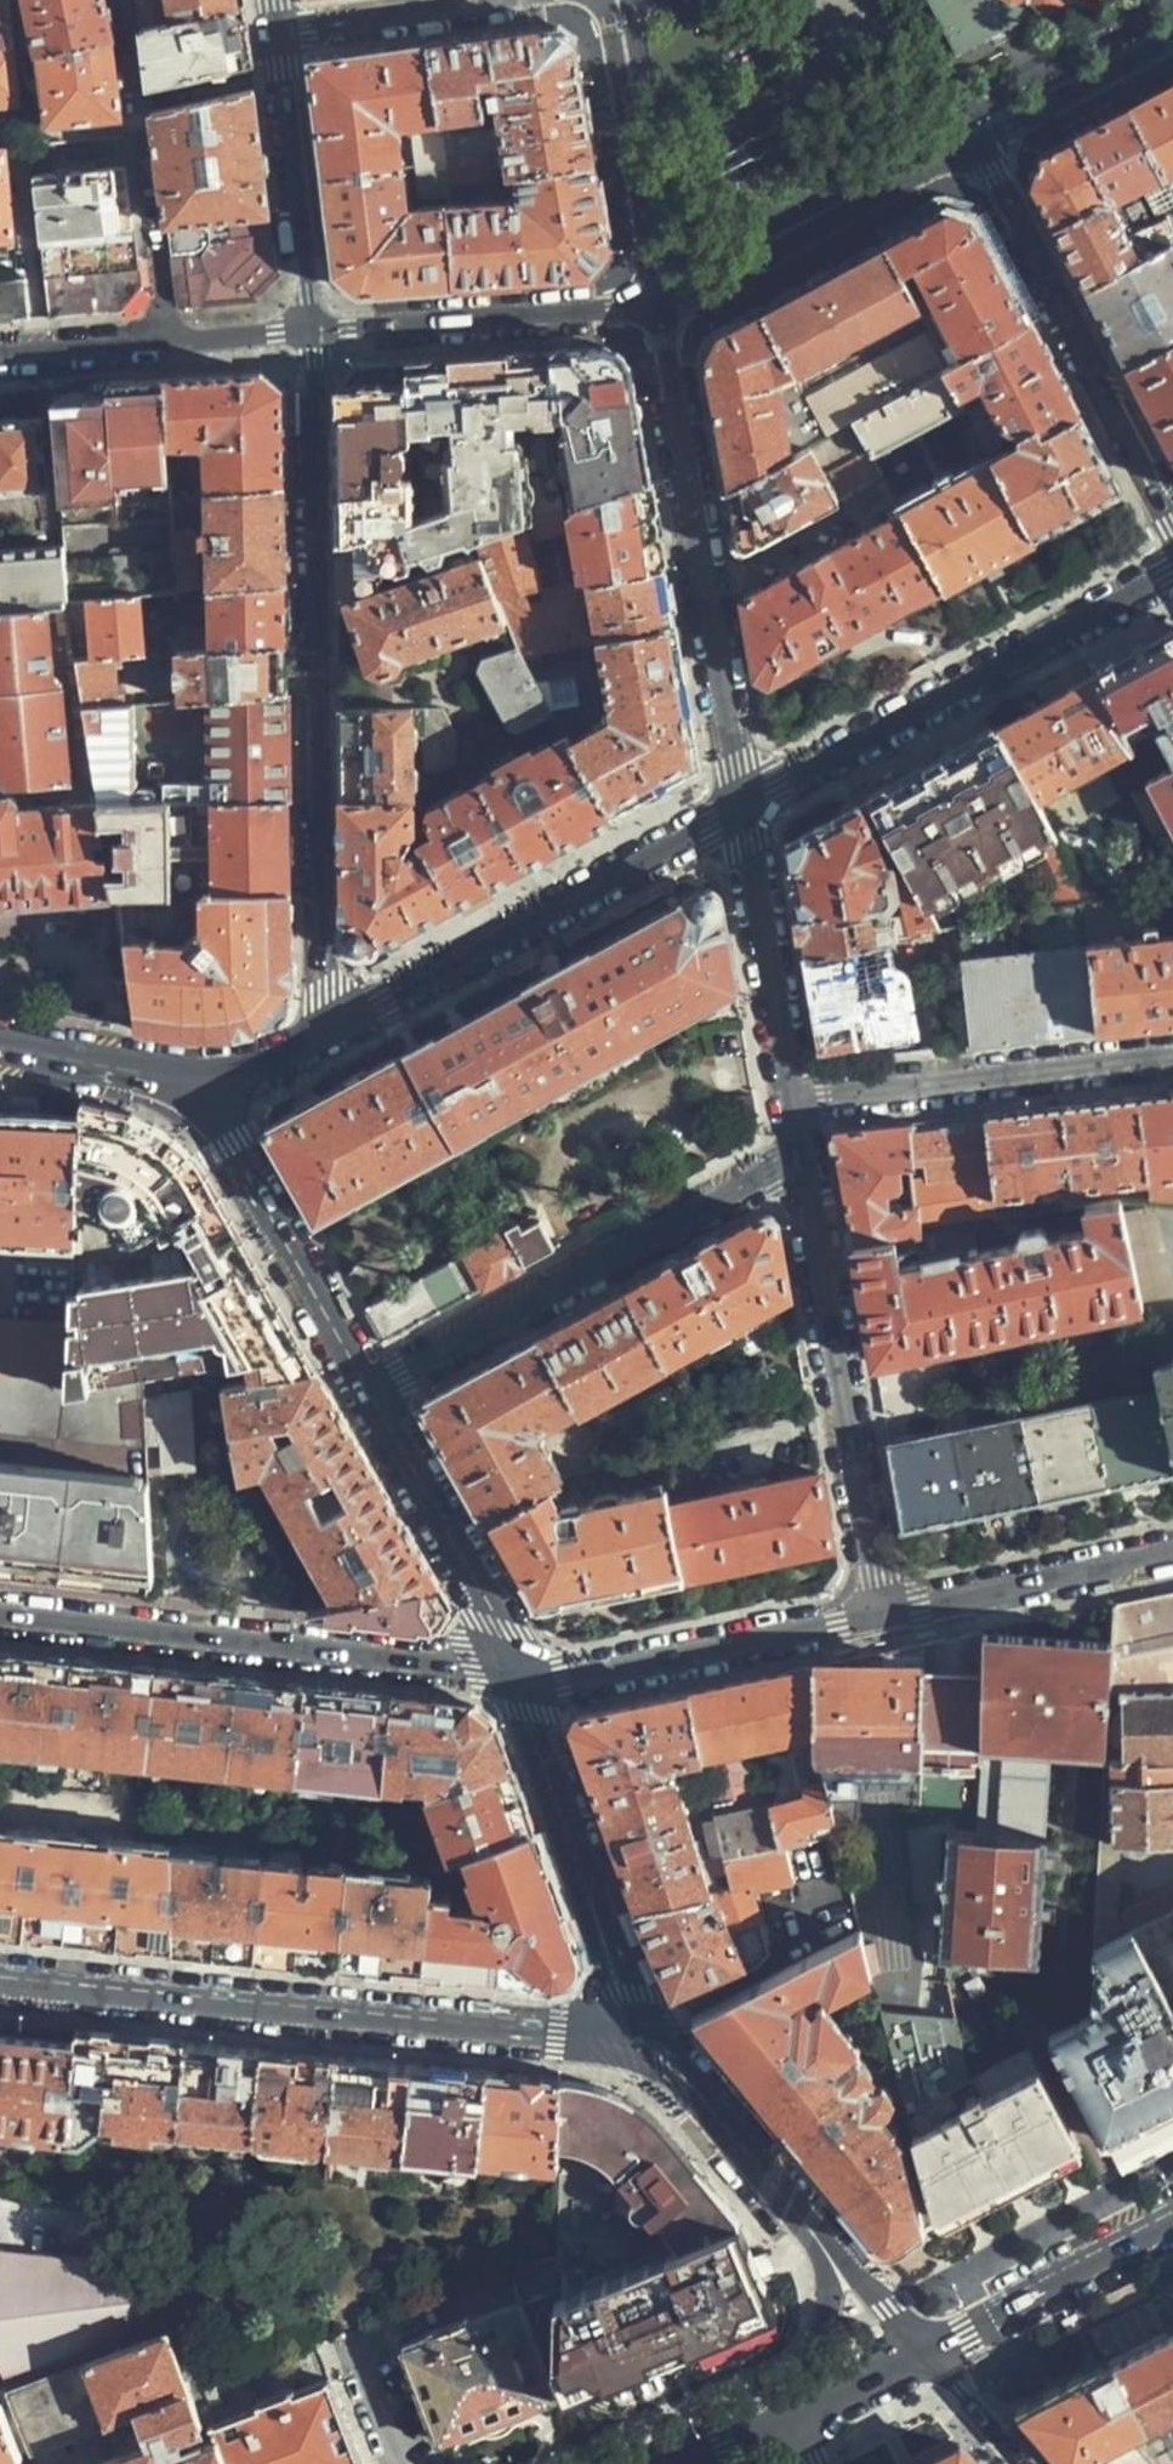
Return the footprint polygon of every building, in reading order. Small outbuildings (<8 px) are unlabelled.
[(15,41),(10,0),(0,0),(0,43),(15,41)] [(41,51),(112,36),(104,0),(27,0),(31,14),(41,51)] [(141,27),(165,21),(162,0),(138,0),(141,27)] [(174,18),(236,4),(235,0),(171,0),(174,18)] [(954,50),(980,35),(984,40),(989,35),(992,39),(1016,24),(1013,19),(1038,1),(1035,0),(928,0),(954,50)] [(165,21),(141,27),(149,85),(251,61),(242,3),(236,4),(174,18),(165,21)] [(21,55),(41,51),(31,14),(17,16),(19,40),(21,55)] [(557,26),(485,36),(492,76),(501,126),(504,150),(509,178),(514,177),(596,164),(586,105),(575,42),(557,26)] [(85,121),(122,116),(115,47),(112,36),(41,51),(48,125),(85,121)] [(453,41),(430,44),(438,120),(440,131),(443,153),(487,149),(483,128),(458,131),(457,123),(445,125),(444,119),(483,113),(478,78),(492,76),(485,36),(453,41)] [(15,41),(0,43),(0,102),(22,100),(15,41)] [(438,120),(430,44),(374,52),(314,61),(318,98),(326,177),(400,166),(395,129),(392,125),(396,122),(402,126),(438,120)] [(251,88),(152,109),(155,135),(166,223),(225,217),(269,214),(261,161),(251,88)] [(1170,89),(1131,110),(1172,189),(1172,88),(1170,89)] [(1160,218),(1168,214),(1172,223),(1172,189),(1131,110),(1118,117),(1077,138),(1107,195),(1118,198),(1143,184),(1160,218)] [(504,150),(501,126),(483,128),(487,149),(487,151),(504,150)] [(443,153),(440,131),(411,134),(415,164),(418,196),(439,194),(439,199),(447,198),(443,153)] [(1043,206),(1055,229),(1102,203),(1114,207),(1128,233),(1160,218),(1143,184),(1118,198),(1107,195),(1077,138),(1051,151),(1041,156),(1033,186),(1043,206)] [(14,239),(5,140),(0,140),(0,240),(14,239)] [(487,149),(443,153),(447,198),(454,198),(453,187),(492,181),(487,151),(487,149)] [(509,178),(504,150),(487,151),(492,181),(509,178)] [(33,174),(40,234),(134,225),(128,181),(125,155),(64,163),(64,170),(33,174)] [(612,250),(596,164),(514,177),(519,207),(512,208),(512,203),(448,207),(456,287),(537,281),(593,277),(612,250)] [(400,166),(326,177),(336,275),(360,295),(408,291),(456,287),(448,207),(411,210),(406,214),(401,209),(405,204),(400,166)] [(1085,288),(1172,242),(1172,223),(1168,214),(1160,218),(1128,233),(1114,207),(1102,203),(1055,229),(1070,259),(1085,288)] [(946,209),(884,241),(925,319),(950,366),(1029,323),(996,259),(975,219),(946,209)] [(225,217),(166,223),(176,299),(182,306),(198,304),(206,293),(208,287),(207,275),(202,264),(197,259),(210,243),(219,246),(225,244),(228,238),(225,217)] [(40,234),(49,316),(123,310),(142,286),(139,259),(134,225),(40,234)] [(805,283),(760,307),(802,384),(925,319),(884,241),(805,283)] [(1085,288),(1106,328),(1127,369),(1172,343),(1172,242),(1085,288)] [(271,270),(250,251),(231,271),(252,291),(271,270)] [(26,318),(22,278),(0,281),(0,320),(26,318)] [(802,384),(760,307),(715,331),(703,360),(712,413),(725,490),(829,433),(802,384)] [(925,319),(802,384),(829,433),(852,420),(945,369),(950,366),(925,319)] [(1046,355),(1029,323),(950,366),(945,369),(960,398),(979,389),(1002,429),(1006,428),(1020,434),(1037,425),(1043,434),(1078,416),(1046,355)] [(1127,369),(1172,457),(1172,343),(1127,369)] [(576,508),(650,479),(641,425),(631,364),(604,348),(583,349),(550,352),(556,420),(565,419),(568,435),(563,437),(576,508)] [(471,358),(405,364),(407,455),(414,455),(419,461),(421,518),(476,500),(484,544),(564,513),(553,453),(552,443),(556,420),(550,352),(476,358),(471,358)] [(339,500),(339,544),(409,522),(407,455),(405,364),(381,366),(358,368),(338,391),(339,500)] [(960,398),(945,369),(852,420),(873,458),(965,406),(960,398)] [(260,372),(164,379),(168,452),(174,451),(173,446),(182,445),(182,451),(197,450),(198,444),(207,451),(206,488),(285,482),(284,391),(260,372)] [(108,384),(48,388),(57,501),(71,500),(70,497),(83,496),(84,499),(98,498),(98,494),(120,491),(120,487),(128,487),(128,484),(141,483),(141,485),(156,484),(155,482),(171,481),(168,452),(164,379),(108,384)] [(988,453),(1004,444),(982,405),(968,412),(975,427),(986,450),(988,453)] [(1081,514),(1119,493),(1086,430),(1078,416),(1043,434),(1037,425),(1020,434),(1024,446),(993,462),(1034,540),(1081,514)] [(43,488),(36,419),(7,422),(0,423),(0,491),(43,488)] [(829,433),(725,490),(731,523),(736,554),(882,473),(873,458),(852,420),(829,433)] [(972,457),(986,450),(975,427),(960,436),(972,457)] [(903,512),(946,588),(991,564),(1034,540),(993,462),(928,498),(913,507),(903,512)] [(484,544),(475,548),(480,559),(498,598),(583,583),(666,569),(658,525),(650,479),(576,508),(564,513),(484,544)] [(171,491),(171,481),(155,482),(156,484),(165,492),(171,492),(171,491)] [(286,583),(285,482),(206,488),(207,532),(201,531),(202,587),(286,583)] [(128,484),(128,487),(135,494),(141,485),(141,483),(128,484)] [(71,500),(57,501),(59,529),(173,520),(171,492),(165,492),(156,484),(141,485),(135,494),(128,487),(120,487),(120,491),(115,497),(98,498),(84,499),(77,508),(71,500)] [(908,497),(913,507),(928,498),(923,489),(908,497)] [(70,497),(71,500),(77,508),(84,499),(83,496),(70,497)] [(339,594),(340,609),(350,606),(378,595),(379,571),(467,540),(475,548),(484,544),(476,500),(421,518),(409,522),(339,544),(339,594)] [(174,530),(174,550),(175,552),(177,588),(195,588),(194,510),(184,511),(183,530),(174,530)] [(744,599),(757,677),(772,684),(859,636),(946,588),(903,512),(744,599)] [(113,554),(62,558),(62,560),(118,556),(118,554),(143,552),(143,555),(175,552),(174,550),(148,552),(142,545),(118,547),(113,554)] [(0,551),(0,608),(61,603),(65,603),(65,599),(62,560),(62,558),(60,546),(0,551)] [(62,560),(65,599),(93,597),(141,593),(177,590),(177,588),(175,552),(143,555),(143,552),(118,554),(118,556),(62,560)] [(378,595),(350,606),(369,664),(383,671),(397,667),(401,655),(485,625),(486,627),(492,631),(502,627),(502,621),(508,619),(498,598),(480,559),(378,595)] [(541,651),(543,662),(529,664),(534,675),(552,711),(555,717),(561,727),(611,817),(658,791),(701,767),(691,714),(666,569),(583,583),(594,643),(541,651)] [(286,614),(286,583),(202,587),(201,627),(178,628),(178,651),(287,645),(286,614)] [(594,643),(583,583),(498,598),(508,619),(520,645),(524,654),(541,651),(594,643)] [(96,639),(97,656),(121,656),(146,654),(141,593),(93,597),(94,621),(89,622),(89,639),(96,639)] [(0,608),(0,782),(3,785),(67,779),(59,683),(50,675),(44,619),(52,619),(57,669),(66,676),(75,778),(91,777),(79,705),(72,658),(66,659),(61,603),(0,608)] [(1095,674),(1130,741),(1159,725),(1162,731),(1158,733),(1167,753),(1172,750),(1172,632),(1095,674)] [(287,675),(287,645),(178,651),(179,663),(179,697),(287,690),(287,675)] [(534,675),(529,664),(524,654),(520,645),(487,658),(484,667),(511,725),(521,727),(552,711),(534,675)] [(179,663),(178,651),(164,652),(164,664),(179,663)] [(543,662),(541,651),(524,654),(529,664),(543,662)] [(97,656),(72,658),(79,705),(123,701),(121,656),(97,656)] [(1130,741),(1095,674),(1052,698),(997,728),(1048,818),(1083,799),(1092,815),(1119,800),(1102,768),(1135,750),(1130,741)] [(210,800),(289,799),(288,728),(287,690),(179,697),(123,701),(79,705),(91,777),(95,800),(132,800),(130,718),(139,712),(200,706),(209,709),(210,800)] [(341,728),(342,803),(419,802),(420,802),(414,736),(420,735),(426,740),(428,770),(439,770),(458,760),(456,730),(442,707),(341,713),(341,728)] [(480,786),(523,864),(568,840),(611,817),(561,727),(533,743),(538,753),(519,764),(513,753),(479,773),(484,783),(480,786)] [(934,762),(868,798),(895,850),(905,869),(925,911),(940,903),(935,896),(953,887),(938,861),(945,857),(960,883),(976,875),(980,881),(1002,869),(999,862),(1016,853),(1002,826),(1009,823),(1023,849),(1040,840),(1043,846),(1055,839),(1058,837),(1048,818),(997,728),(934,762)] [(1151,780),(1172,822),(1172,769),(1151,780)] [(403,930),(507,873),(523,864),(480,786),(437,808),(434,816),(446,839),(437,843),(435,839),(426,844),(428,849),(416,857),(411,853),(416,840),(417,829),(423,829),(424,816),(418,815),(419,802),(342,803),(343,940),(344,945),(347,949),(351,952),(356,954),(362,953),(366,950),(403,930)] [(109,898),(95,800),(15,808),(15,800),(8,796),(0,796),(0,906),(35,904),(79,900),(109,898)] [(786,843),(799,916),(847,909),(849,920),(875,914),(874,907),(894,902),(886,862),(883,856),(895,850),(868,798),(856,804),(786,843)] [(206,893),(289,894),(289,873),(289,799),(210,800),(132,800),(95,800),(109,898),(151,896),(206,893)] [(1084,902),(1091,900),(1070,864),(1054,871),(1056,893),(1047,900),(1051,906),(1052,909),(1084,902)] [(925,911),(905,869),(900,871),(902,880),(896,882),(911,937),(936,932),(925,911)] [(429,1040),(406,1052),(456,1145),(481,1131),(577,1077),(588,1096),(649,1062),(640,1043),(736,991),(723,899),(717,894),(715,891),(713,891),(710,890),(707,889),(704,891),(683,902),(684,903),(675,908),(588,954),(588,953),(557,969),(528,984),(527,987),(434,1039),(429,1040)] [(290,987),(289,894),(206,893),(151,896),(151,902),(141,903),(141,905),(122,906),(122,937),(152,936),(153,942),(123,945),(136,1030),(164,1032),(206,1030),(232,1026),(268,1016),(283,1000),(290,987)] [(1128,919),(1125,893),(1091,900),(1084,902),(1086,926),(1086,930),(1094,929),(1094,924),(1128,919)] [(1034,1037),(1097,1030),(1088,944),(1048,950),(1046,935),(1058,934),(1059,929),(1086,926),(1084,902),(1052,909),(956,930),(960,961),(969,1045),(1034,1037)] [(847,909),(799,916),(802,936),(805,955),(888,940),(894,940),(891,920),(877,922),(875,914),(849,920),(847,909)] [(942,964),(960,961),(956,930),(937,934),(936,932),(911,937),(909,937),(912,959),(940,955),(942,964)] [(1172,1021),(1172,932),(1088,942),(1088,944),(1097,1030),(1164,1022),(1172,1021)] [(805,955),(822,1048),(918,1033),(908,979),(907,978),(907,977),(906,975),(905,973),(904,972),(903,971),(901,969),(894,970),(888,940),(805,955)] [(293,1113),(264,1130),(316,1220),(352,1201),(425,1161),(435,1179),(439,1185),(469,1169),(456,1145),(406,1052),(320,1099),(318,1097),(306,1104),(293,1111),(293,1113)] [(577,1077),(481,1131),(486,1139),(534,1112),(541,1123),(588,1096),(577,1077)] [(751,1114),(746,1083),(725,1094),(728,1112),(709,1123),(717,1159),(740,1145),(752,1131),(751,1114)] [(1139,1098),(1149,1182),(1172,1178),(1172,1094),(1139,1098)] [(1101,1102),(1063,1107),(1073,1191),(1149,1182),(1139,1098),(1101,1102)] [(13,1102),(12,1114),(24,1115),(37,1115),(38,1103),(13,1102)] [(132,1114),(81,1104),(80,1116),(75,1246),(74,1265),(71,1324),(69,1376),(68,1391),(153,1376),(248,1358),(253,1379),(315,1366),(215,1192),(210,1183),(199,1164),(189,1150),(173,1135),(153,1123),(132,1114)] [(1022,1112),(983,1116),(994,1199),(1073,1191),(1063,1107),(1022,1112)] [(0,1114),(0,1172),(4,1172),(3,1185),(0,1185),(0,1243),(28,1244),(75,1246),(80,1116),(37,1115),(24,1115),(12,1114),(0,1114)] [(983,1116),(911,1124),(915,1164),(932,1162),(933,1176),(917,1178),(921,1205),(923,1222),(995,1209),(994,1199),(983,1116)] [(915,1164),(911,1124),(835,1133),(844,1190),(854,1247),(897,1238),(924,1234),(923,1222),(921,1205),(894,1209),(891,1194),(903,1191),(907,1186),(904,1169),(916,1166),(915,1164)] [(425,1161),(352,1201),(357,1209),(427,1183),(435,1179),(425,1161)] [(1073,1191),(994,1199),(995,1209),(997,1222),(1075,1206),(1073,1191)] [(897,1238),(854,1247),(870,1336),(875,1362),(1143,1303),(1121,1198),(1087,1204),(1092,1228),(1047,1236),(1046,1230),(1039,1227),(1024,1231),(1020,1235),(1022,1242),(979,1252),(979,1247),(970,1249),(970,1253),(961,1256),(959,1251),(927,1258),(927,1263),(919,1264),(918,1258),(901,1262),(897,1238)] [(503,1231),(518,1224),(504,1199),(489,1206),(495,1218),(499,1223),(503,1231)] [(523,1268),(555,1249),(536,1214),(518,1224),(503,1231),(523,1268)] [(698,1253),(626,1292),(667,1362),(727,1329),(790,1294),(777,1221),(766,1214),(698,1253)] [(385,1342),(523,1268),(503,1231),(499,1223),(462,1244),(466,1252),(365,1308),(385,1342)] [(75,1246),(28,1244),(28,1263),(74,1265),(75,1246)] [(573,1321),(539,1341),(577,1407),(667,1362),(626,1292),(582,1317),(573,1321)] [(59,1375),(69,1376),(71,1324),(0,1321),(0,1374),(59,1375)] [(577,1407),(539,1341),(419,1407),(464,1484),(487,1524),(553,1486),(532,1430),(577,1407)] [(1155,1366),(1159,1386),(1172,1462),(1172,1362),(1155,1366)] [(262,1475),(292,1526),(379,1479),(345,1419),(315,1366),(253,1379),(224,1386),(241,1478),(262,1475)] [(147,1448),(145,1398),(155,1395),(153,1376),(68,1391),(69,1376),(59,1375),(0,1374),(0,1432),(147,1448)] [(1172,1474),(1172,1462),(1159,1386),(1092,1401),(1109,1487),(1142,1480),(1172,1474)] [(1109,1487),(1092,1401),(1020,1415),(1040,1502),(1076,1494),(1109,1487)] [(194,1466),(192,1412),(160,1414),(164,1468),(194,1466)] [(1020,1415),(955,1431),(972,1516),(1005,1509),(1040,1502),(1020,1415)] [(922,1438),(889,1445),(903,1530),(972,1516),(955,1431),(922,1438)] [(155,1579),(149,1483),(0,1468),(0,1563),(88,1572),(155,1579)] [(833,1544),(821,1472),(746,1488),(672,1504),(686,1577),(761,1560),(833,1544)] [(433,1619),(450,1607),(416,1546),(379,1479),(292,1526),(337,1612),(378,1616),(433,1619)] [(553,1486),(487,1524),(535,1606),(611,1591),(686,1577),(672,1504),(665,1486),(563,1508),(553,1486)] [(1115,1604),(1114,1643),(1111,1690),(1172,1691),(1172,1592),(1115,1604)] [(815,1755),(976,1759),(983,1631),(894,1649),(893,1658),(902,1660),(902,1667),(854,1665),(854,1658),(814,1666),(812,1748),(815,1755)] [(1111,1690),(1114,1643),(983,1631),(976,1759),(981,1759),(976,1832),(943,1830),(934,1959),(1038,1966),(1051,1764),(1106,1768),(1107,1760),(1111,1690)] [(0,1653),(0,1744),(66,1751),(75,1661),(32,1656),(0,1653)] [(113,1665),(75,1661),(66,1751),(148,1759),(155,1669),(113,1665)] [(762,1677),(742,1681),(752,1745),(790,1736),(794,1750),(804,1796),(787,1799),(787,1803),(778,1806),(769,1808),(782,1847),(788,1845),(839,1833),(836,1818),(827,1775),(824,1776),(815,1755),(812,1748),(814,1666),(762,1677)] [(228,1768),(239,1678),(184,1672),(155,1669),(148,1759),(228,1768)] [(272,1681),(239,1678),(228,1768),(294,1775),(305,1685),(272,1681)] [(718,1686),(686,1692),(701,1758),(713,1805),(758,1797),(746,1746),(752,1745),(742,1681),(718,1686)] [(349,1690),(305,1685),(294,1775),(382,1785),(392,1695),(349,1690)] [(1111,1690),(1107,1760),(1112,1760),(1105,1842),(1172,1844),(1172,1691),(1111,1690)] [(701,1758),(686,1692),(625,1705),(579,1715),(572,1726),(603,1804),(680,1796),(670,1770),(673,1766),(675,1772),(687,1768),(685,1760),(701,1758)] [(426,1699),(392,1695),(382,1785),(404,1788),(404,1783),(427,1784),(429,1795),(509,1766),(495,1726),(468,1704),(426,1699)] [(804,1796),(794,1750),(769,1757),(778,1806),(787,1803),(787,1799),(804,1796)] [(518,1790),(509,1766),(429,1795),(451,1859),(465,1854),(532,1830),(518,1790)] [(833,1774),(827,1775),(836,1818),(843,1817),(833,1774)] [(680,1796),(603,1804),(621,1851),(642,1907),(736,1889),(720,1830),(709,1832),(716,1852),(710,1854),(703,1836),(697,1837),(680,1796)] [(736,1889),(751,1886),(794,1877),(788,1845),(782,1847),(769,1808),(717,1817),(720,1830),(736,1889)] [(163,1940),(171,1851),(172,1843),(0,1827),(0,1924),(71,1931),(163,1940)] [(558,1903),(532,1830),(465,1854),(471,1873),(466,1883),(476,1891),(475,1904),(486,1905),(486,1903),(492,1902),(496,1911),(491,1916),(485,1915),(485,1913),(451,1908),(451,1899),(430,1897),(422,1965),(551,1979),(560,1977),(569,1972),(572,1967),(574,1963),(576,1954),(558,1903)] [(209,1944),(256,1948),(265,1860),(171,1851),(163,1940),(209,1944)] [(296,1953),(338,1957),(348,1868),(265,1860),(256,1948),(296,1953)] [(1108,1863),(1098,1864),(1095,1915),(1107,1915),(1115,1915),(1117,1891),(1107,1877),(1108,1863)] [(379,1961),(422,1965),(430,1897),(431,1882),(430,1877),(348,1868),(338,1957),(379,1961)] [(664,1962),(682,2005),(759,1962),(769,1951),(751,1886),(736,1889),(642,1907),(664,1962)] [(1172,1909),(1172,1887),(1123,1915),(1120,1918),(1105,1927),(1094,1933),(1093,1951),(1172,1909)] [(1050,2038),(1103,2140),(1172,2103),(1172,1909),(1093,1951),(1089,2018),(1050,2038)] [(1107,1915),(1095,1915),(1094,1933),(1105,1927),(1107,1915)] [(720,2051),(756,2096),(842,2025),(824,2011),(813,2018),(804,2008),(801,2009),(794,2000),(821,1986),(833,1999),(871,1972),(861,1930),(692,2017),(720,2051)] [(774,2118),(798,2147),(870,2089),(865,2083),(872,2078),(850,2049),(854,2046),(842,2025),(756,2096),(774,2118)] [(105,2033),(76,2030),(74,2042),(104,2122),(117,2124),(118,2130),(157,2134),(159,2128),(178,2130),(187,2041),(154,2038),(105,2033)] [(80,2138),(104,2122),(74,2042),(0,2034),(0,2129),(80,2138)] [(219,2044),(187,2041),(178,2130),(255,2137),(264,2048),(219,2044)] [(295,2051),(264,2048),(255,2137),(330,2144),(339,2055),(295,2051)] [(907,2166),(923,2227),(1004,2186),(1078,2147),(1028,2049),(947,2091),(907,2112),(903,2114),(912,2129),(919,2160),(907,2166)] [(378,2149),(405,2152),(413,2063),(386,2060),(339,2055),(330,2144),(359,2147),(378,2149)] [(947,2091),(942,2058),(899,2080),(907,2112),(947,2091)] [(481,2159),(490,2070),(472,2068),(413,2063),(405,2152),(481,2159)] [(557,2167),(560,2077),(545,2075),(490,2070),(481,2159),(557,2167)] [(597,2086),(569,2078),(560,2077),(557,2167),(558,2203),(556,2257),(556,2280),(554,2293),(546,2356),(566,2401),(692,2347),(774,2312),(741,2233),(733,2213),(664,2128),(652,2116),(621,2096),(597,2086)] [(798,2147),(876,2242),(880,2243),(888,2243),(899,2241),(908,2235),(912,2238),(923,2227),(907,2166),(899,2140),(876,2113),(884,2106),(892,2095),(885,2089),(874,2094),(870,2089),(798,2147)] [(378,2149),(359,2147),(357,2159),(376,2161),(378,2149)] [(102,2463),(227,2463),(212,2422),(216,2420),(214,2414),(203,2417),(167,2328),(180,2323),(137,2211),(110,2222),(124,2258),(111,2257),(111,2250),(77,2246),(77,2255),(67,2253),(67,2249),(44,2247),(42,2251),(0,2248),(0,2391),(24,2454),(89,2430),(102,2463)] [(528,2301),(554,2293),(556,2280),(556,2257),(511,2274),(521,2299),(528,2301)] [(436,2339),(404,2352),(423,2402),(438,2440),(461,2432),(528,2408),(552,2399),(517,2308),(468,2326),(467,2324),(434,2337),(436,2339)] [(1109,2359),(1168,2333),(1160,2314),(1101,2340),(1109,2359)] [(205,2388),(180,2323),(167,2328),(203,2417),(214,2414),(205,2388)] [(1021,2414),(1065,2463),(1172,2463),(1172,2335),(1092,2378),(1021,2414)] [(347,2429),(328,2378),(293,2391),(292,2386),(254,2401),(256,2406),(247,2409),(242,2393),(250,2391),(244,2373),(205,2388),(214,2414),(216,2420),(212,2422),(227,2463),(361,2463),(347,2429)] [(26,2456),(24,2454),(0,2391),(0,2463),(1,2463),(26,2456)] [(525,2422),(528,2408),(461,2432),(471,2442),(481,2439),(494,2438),(508,2431),(509,2429),(515,2424),(523,2421),(525,2422)] [(959,2445),(920,2463),(976,2463),(959,2445)]
